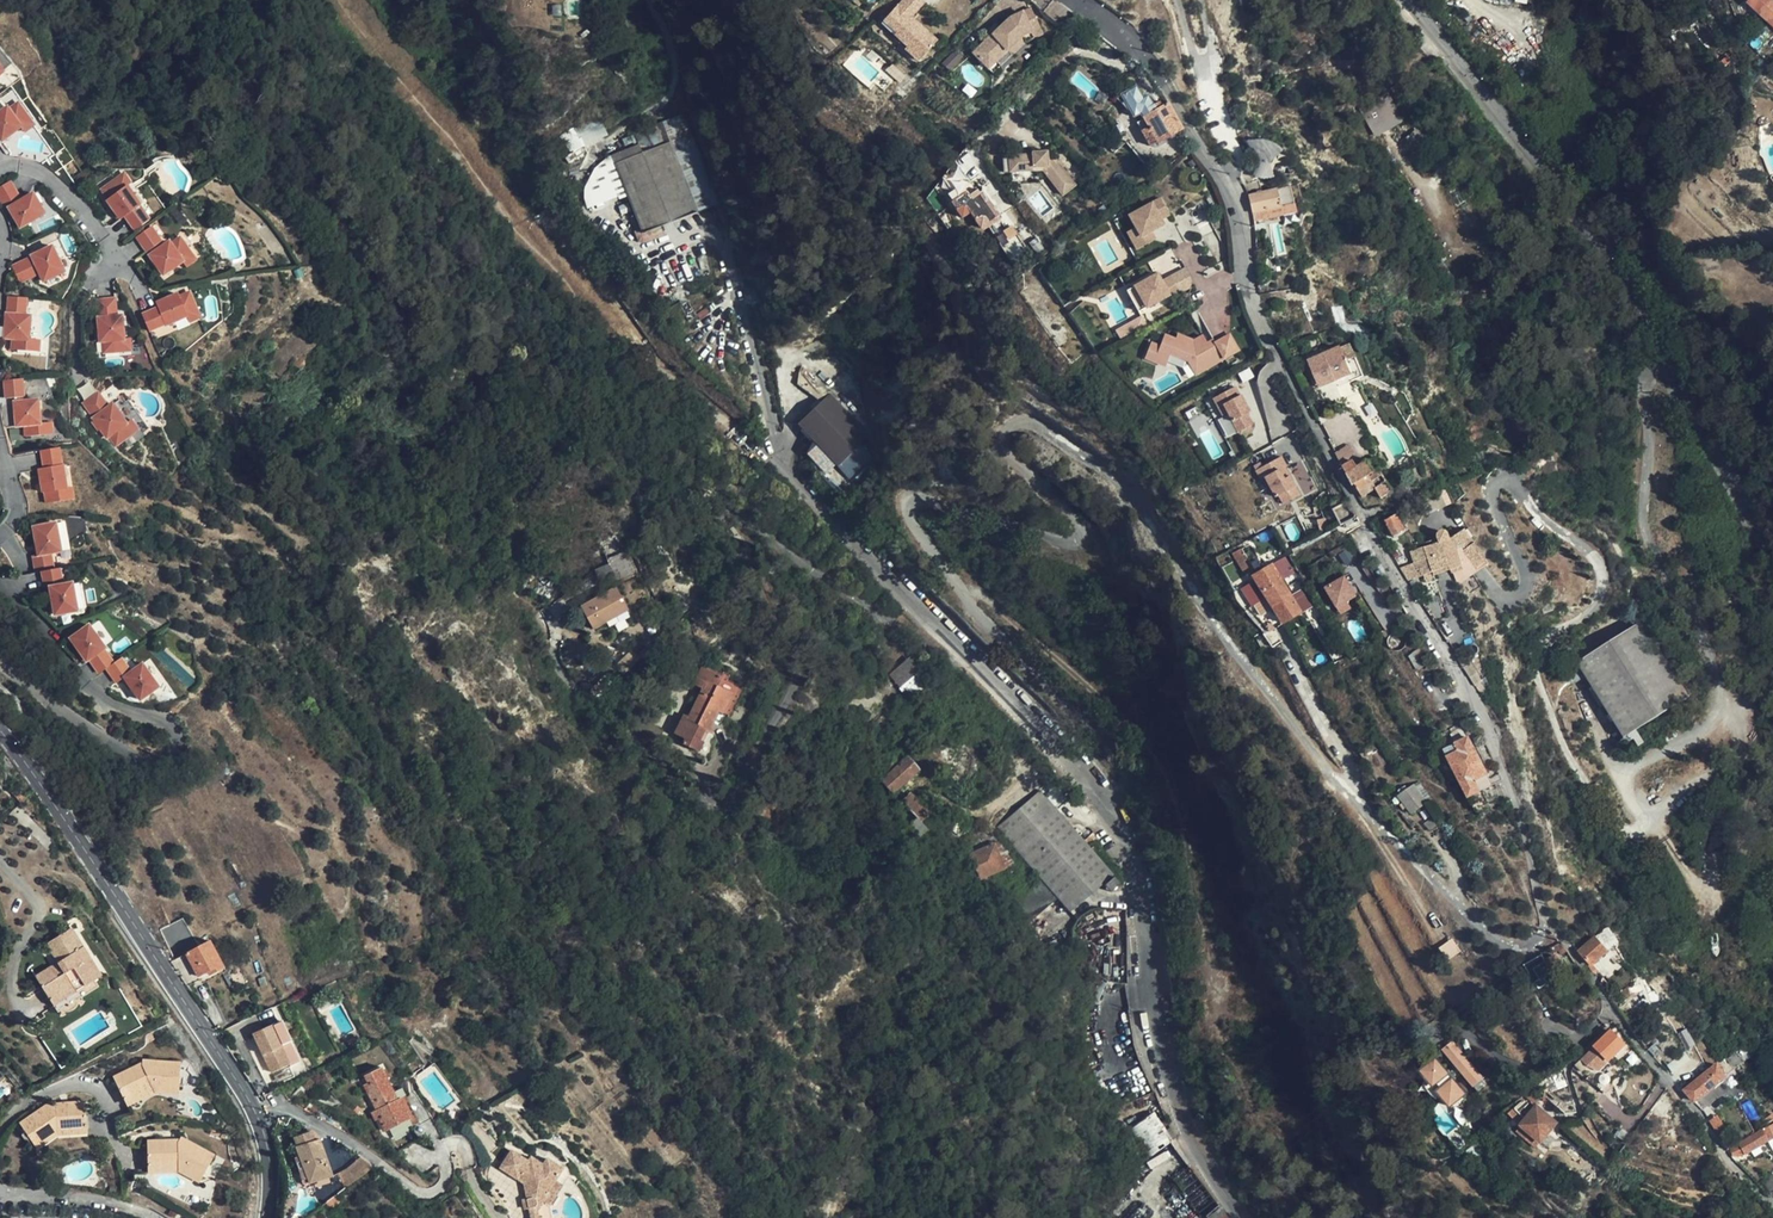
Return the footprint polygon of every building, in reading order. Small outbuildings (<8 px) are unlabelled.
[(858,6),(851,0),(850,0),(845,6),(853,12),(858,6)] [(926,0),(901,0),(884,19),(897,31),(895,33),(921,57),(936,40),(924,29),(922,30),(910,19),(926,1),(926,0)] [(1766,19),(1772,11),(1772,0),(1746,0),(1766,19)] [(1019,32),(1036,24),(1028,6),(1006,16),(997,26),(990,33),(971,51),(982,62),(989,55),(992,59),(1019,32)] [(897,31),(884,19),(881,21),(895,33),(897,31)] [(990,33),(997,26),(992,21),(985,27),(990,33)] [(1040,32),(1036,24),(1019,32),(992,59),(989,55),(982,62),(991,72),(1024,40),(1040,32)] [(921,57),(892,31),(889,34),(918,61),(921,57)] [(951,50),(939,63),(947,69),(959,56),(951,50)] [(1156,140),(1181,127),(1168,101),(1162,104),(1159,100),(1153,103),(1148,93),(1142,96),(1136,83),(1117,93),(1133,112),(1141,109),(1144,115),(1136,119),(1148,142),(1155,139),(1156,140)] [(1,141),(21,128),(21,127),(20,125),(29,119),(18,103),(9,109),(7,107),(0,112),(0,139),(1,141)] [(686,189),(660,110),(637,118),(639,125),(605,137),(629,208),(686,189)] [(21,127),(21,128),(23,132),(33,125),(29,119),(20,125),(21,127)] [(1271,178),(1274,176),(1272,168),(1274,161),(1277,156),(1283,149),(1269,140),(1259,139),(1246,140),(1251,147),(1256,153),(1258,161),(1257,169),(1252,177),(1262,176),(1271,178)] [(1009,173),(1021,172),(1021,168),(1043,167),(1064,193),(1076,184),(1052,154),(1045,153),(1045,154),(1046,158),(1038,158),(1038,154),(1038,151),(1031,152),(1031,156),(1009,157),(1009,173)] [(1021,168),(1021,172),(1042,171),(1064,199),(1079,187),(1076,184),(1064,193),(1043,167),(1021,168)] [(123,174),(117,178),(123,187),(125,186),(126,186),(130,184),(123,174)] [(1247,181),(1249,194),(1266,191),(1263,177),(1247,181)] [(117,178),(101,189),(108,198),(106,199),(113,209),(119,217),(120,219),(124,216),(135,230),(148,221),(138,206),(139,205),(126,186),(125,186),(123,187),(117,178)] [(10,181),(0,187),(0,200),(4,206),(8,203),(19,197),(10,181)] [(1249,194),(1252,211),(1269,208),(1271,217),(1297,211),(1292,184),(1266,191),(1249,194)] [(950,201),(954,209),(959,206),(966,208),(968,210),(973,218),(977,215),(984,217),(986,221),(993,216),(977,191),(969,197),(965,191),(950,201)] [(10,207),(8,208),(20,228),(45,213),(33,193),(21,200),(10,207)] [(1161,196),(1129,214),(1136,225),(1141,234),(1150,229),(1163,222),(1161,217),(1170,212),(1161,196)] [(19,197),(8,203),(10,207),(21,200),(19,197)] [(959,206),(954,209),(959,216),(968,210),(966,208),(959,206)] [(1269,208),(1252,211),(1255,220),(1271,217),(1269,208)] [(119,217),(113,209),(110,211),(116,219),(119,217)] [(977,215),(973,218),(978,226),(986,221),(984,217),(977,215)] [(1141,234),(1136,225),(1127,229),(1137,247),(1155,238),(1150,229),(1141,234)] [(161,242),(151,227),(136,237),(147,252),(149,255),(151,258),(163,275),(182,262),(183,262),(182,260),(191,254),(180,238),(170,244),(169,242),(157,250),(155,246),(161,242)] [(53,247),(32,256),(33,258),(38,269),(44,281),(65,272),(53,247)] [(195,260),(191,254),(182,260),(183,262),(182,262),(185,267),(195,260)] [(33,258),(29,259),(34,270),(38,269),(33,258)] [(34,270),(29,259),(13,267),(20,282),(36,275),(34,270)] [(1157,272),(1135,285),(1146,305),(1168,293),(1169,296),(1179,291),(1170,275),(1161,280),(1157,272)] [(1135,285),(1127,289),(1138,310),(1146,305),(1135,285)] [(156,308),(141,315),(148,332),(164,325),(165,326),(186,317),(187,316),(186,315),(197,310),(189,292),(178,297),(177,294),(167,299),(158,303),(155,304),(156,308)] [(165,295),(156,299),(158,303),(167,299),(165,295)] [(24,315),(25,298),(8,297),(6,314),(5,314),(5,317),(4,327),(3,338),(12,339),(11,350),(30,352),(31,340),(27,340),(29,316),(24,315)] [(103,352),(123,351),(122,340),(124,340),(123,339),(121,315),(116,316),(114,298),(97,300),(98,318),(97,317),(98,320),(98,330),(100,342),(102,342),(103,352)] [(201,320),(197,310),(186,315),(187,316),(186,317),(190,325),(201,320)] [(1117,327),(1119,336),(1133,332),(1130,323),(1117,327)] [(1196,372),(1238,348),(1229,333),(1215,341),(1213,338),(1207,341),(1203,334),(1193,339),(1177,333),(1175,338),(1164,333),(1159,345),(1157,350),(1168,355),(1170,351),(1187,359),(1196,372)] [(39,341),(31,340),(30,352),(38,352),(39,341)] [(1157,350),(1159,345),(1151,341),(1145,356),(1164,364),(1166,360),(1168,355),(1157,350)] [(834,382),(827,389),(869,430),(870,416),(870,409),(867,399),(864,392),(857,380),(850,372),(811,343),(802,351),(834,382)] [(1349,361),(1358,357),(1352,344),(1326,354),(1324,348),(1307,355),(1318,381),(1334,374),(1337,380),(1354,373),(1349,361)] [(1168,355),(1166,360),(1183,366),(1189,376),(1196,372),(1187,359),(1170,351),(1168,355)] [(1366,376),(1358,357),(1349,361),(1354,373),(1337,380),(1340,387),(1366,376)] [(1244,381),(1254,375),(1250,368),(1240,374),(1244,381)] [(1320,387),(1337,380),(1334,374),(1318,381),(1320,387)] [(22,379),(4,381),(6,398),(14,398),(24,397),(22,379)] [(869,430),(827,389),(795,421),(837,462),(869,430)] [(1231,389),(1209,401),(1214,411),(1219,408),(1223,416),(1234,435),(1248,427),(1242,417),(1245,415),(1236,398),(1235,398),(1231,389)] [(93,416),(92,417),(94,419),(100,427),(106,437),(108,435),(114,444),(130,433),(124,425),(126,423),(125,422),(112,403),(107,406),(98,392),(83,402),(93,416)] [(45,435),(44,424),(40,424),(38,400),(24,402),(14,403),(16,426),(24,425),(25,436),(45,435)] [(1219,408),(1214,411),(1218,419),(1223,416),(1219,408)] [(100,427),(94,419),(91,421),(97,429),(100,427)] [(130,420),(125,422),(126,423),(124,425),(130,433),(136,429),(130,420)] [(51,423),(44,424),(45,435),(52,434),(51,423)] [(1351,445),(1335,453),(1343,468),(1353,462),(1358,460),(1351,445)] [(57,448),(41,451),(44,468),(39,468),(39,471),(41,481),(43,492),(44,492),(46,503),(66,500),(64,489),(66,488),(66,487),(62,464),(61,465),(58,448),(57,448)] [(1285,502),(1302,493),(1286,465),(1288,464),(1283,455),(1258,469),(1263,478),(1267,476),(1277,496),(1281,494),(1285,502)] [(1343,468),(1352,486),(1355,484),(1361,496),(1388,483),(1380,468),(1373,472),(1368,462),(1356,468),(1353,462),(1343,468)] [(71,486),(66,487),(66,488),(64,489),(66,500),(73,499),(71,486)] [(1446,495),(1434,500),(1439,513),(1452,507),(1446,495)] [(1434,500),(1418,507),(1423,520),(1439,513),(1434,500)] [(1396,516),(1386,521),(1394,538),(1404,533),(1396,516)] [(57,524),(34,528),(37,543),(39,553),(39,556),(34,557),(37,574),(43,573),(54,571),(51,554),(61,552),(57,524)] [(1421,549),(1410,553),(1415,569),(1419,567),(1421,576),(1423,576),(1429,574),(1431,573),(1432,576),(1449,570),(1450,574),(1461,570),(1464,578),(1467,579),(1472,577),(1471,573),(1479,571),(1471,546),(1470,547),(1466,535),(1449,541),(1448,537),(1447,535),(1447,534),(1446,533),(1445,532),(1444,532),(1443,532),(1442,532),(1440,532),(1439,533),(1439,534),(1438,535),(1438,537),(1439,540),(1440,544),(1424,549),(1423,548),(1421,549)] [(609,563),(624,552),(617,533),(600,540),(609,563)] [(596,572),(609,563),(600,540),(586,546),(596,572)] [(1243,577),(1252,571),(1240,549),(1230,555),(1243,577)] [(632,571),(624,552),(609,563),(615,577),(632,571)] [(1303,591),(1289,599),(1279,582),(1295,573),(1286,557),(1270,565),(1255,574),(1252,576),(1250,576),(1254,582),(1239,590),(1248,606),(1263,598),(1278,625),(1297,614),(1312,606),(1303,591)] [(615,577),(609,563),(596,572),(600,584),(615,577)] [(54,571),(43,573),(46,590),(51,589),(51,591),(53,602),(56,616),(78,612),(73,585),(63,587),(60,570),(54,571)] [(1432,581),(1429,574),(1423,576),(1425,583),(1432,581)] [(1357,595),(1346,575),(1326,586),(1337,607),(1357,595)] [(590,628),(606,619),(629,608),(618,587),(579,606),(590,628)] [(629,608),(606,619),(610,625),(632,614),(629,608)] [(89,625),(70,638),(79,650),(85,659),(86,661),(89,659),(99,674),(106,668),(113,664),(103,649),(105,648),(89,625)] [(1689,703),(1641,628),(1579,667),(1627,743),(1689,703)] [(632,648),(616,664),(625,672),(641,657),(632,648)] [(85,659),(79,650),(76,652),(82,661),(85,659)] [(1474,673),(1463,656),(1458,660),(1468,677),(1474,673)] [(928,682),(907,657),(888,674),(909,699),(928,682)] [(130,673),(120,659),(113,664),(106,668),(116,683),(124,677),(125,679),(132,689),(140,700),(158,687),(142,665),(130,673)] [(717,686),(721,677),(701,667),(696,679),(705,683),(702,690),(689,716),(685,714),(674,735),(685,741),(683,745),(699,753),(704,743),(699,741),(704,730),(709,732),(719,712),(722,713),(731,694),(717,686)] [(741,687),(721,677),(717,686),(731,694),(722,713),(728,716),(741,687)] [(132,689),(125,679),(122,682),(129,691),(132,689)] [(705,683),(696,679),(692,686),(702,690),(705,683)] [(614,714),(627,698),(617,688),(603,704),(614,714)] [(699,741),(704,743),(709,732),(704,730),(699,741)] [(1486,774),(1467,737),(1444,750),(1447,756),(1475,810),(1489,804),(1482,790),(1489,786),(1485,776),(1486,774)] [(894,791),(918,769),(899,748),(875,770),(894,791)] [(1398,796),(1396,798),(1409,817),(1432,801),(1418,782),(1407,790),(1398,796)] [(1398,796),(1407,790),(1405,787),(1396,793),(1398,796)] [(1061,900),(1102,863),(1040,791),(999,828),(1061,900)] [(938,821),(912,793),(896,808),(903,816),(902,818),(920,837),(938,821)] [(999,842),(993,845),(1003,868),(1015,863),(999,842)] [(1003,868),(993,845),(971,854),(981,876),(1003,868)] [(1103,883),(1108,879),(1105,866),(1102,863),(1061,900),(1070,911),(1103,883)] [(1109,881),(1112,890),(1119,883),(1113,877),(1109,881)] [(161,927),(174,955),(198,945),(186,916),(161,927)] [(1579,950),(1590,964),(1618,942),(1606,927),(1579,950)] [(34,977),(48,1001),(70,988),(74,994),(100,979),(71,929),(45,943),(57,963),(34,977)] [(223,966),(208,940),(171,961),(188,986),(200,980),(198,977),(206,972),(208,975),(223,966)] [(1541,955),(1539,956),(1521,967),(1536,991),(1556,980),(1550,970),(1559,964),(1555,956),(1545,962),(1541,955)] [(1124,985),(1123,991),(1123,997),(1124,997),(1132,998),(1133,986),(1124,985)] [(70,988),(48,1001),(52,1008),(74,994),(70,988)] [(273,1077),(291,1069),(282,1050),(290,1047),(280,1026),(255,1036),(273,1077)] [(1611,1031),(1585,1055),(1599,1069),(1624,1045),(1617,1037),(1611,1031)] [(1718,1060),(1703,1040),(1696,1045),(1711,1066),(1718,1060)] [(1463,1072),(1475,1064),(1459,1043),(1446,1051),(1459,1067),(1463,1072)] [(282,1050),(291,1069),(300,1065),(292,1046),(290,1047),(282,1050)] [(1722,1064),(1728,1072),(1746,1057),(1740,1049),(1722,1064)] [(1458,1078),(1457,1077),(1452,1072),(1451,1070),(1447,1073),(1437,1058),(1421,1069),(1426,1076),(1430,1083),(1424,1087),(1425,1089),(1426,1090),(1427,1092),(1429,1094),(1431,1097),(1433,1098),(1434,1100),(1441,1096),(1449,1107),(1464,1095),(1454,1082),(1458,1078)] [(113,1080),(116,1085),(118,1090),(125,1105),(152,1091),(175,1093),(178,1065),(140,1062),(140,1067),(113,1080)] [(1486,1079),(1475,1064),(1463,1072),(1475,1087),(1486,1079)] [(380,1113),(378,1114),(385,1128),(408,1118),(411,1116),(403,1096),(399,1098),(396,1089),(385,1065),(369,1072),(371,1078),(366,1081),(380,1113)] [(1685,1090),(1694,1102),(1725,1077),(1718,1065),(1685,1090)] [(1457,1077),(1463,1072),(1459,1067),(1452,1072),(1457,1077)] [(410,1123),(420,1118),(406,1085),(396,1089),(399,1098),(403,1096),(411,1116),(408,1118),(410,1123)] [(54,1134),(86,1132),(83,1110),(82,1104),(53,1106),(52,1105),(19,1126),(33,1148),(54,1134)] [(1151,1112),(1168,1143),(1177,1139),(1158,1105),(1151,1109),(1150,1109),(1151,1112)] [(1556,1122),(1537,1106),(1521,1125),(1540,1141),(1556,1122)] [(1772,1138),(1772,1125),(1740,1145),(1746,1155),(1753,1150),(1772,1138)] [(311,1135),(296,1141),(298,1146),(297,1147),(314,1192),(321,1190),(318,1181),(332,1175),(319,1139),(313,1141),(311,1135)] [(145,1144),(145,1149),(146,1173),(177,1173),(197,1183),(211,1161),(178,1141),(177,1143),(145,1144)] [(515,1177),(517,1173),(524,1177),(522,1181),(526,1195),(530,1207),(533,1217),(544,1217),(542,1217),(541,1211),(546,1203),(552,1192),(551,1192),(557,1183),(566,1165),(548,1157),(544,1165),(530,1156),(528,1159),(512,1149),(500,1167),(515,1177)] [(337,1174),(343,1191),(357,1180),(370,1170),(359,1158),(346,1170),(337,1174)] [(1134,1183),(1124,1169),(1115,1176),(1125,1190),(1134,1183)] [(1201,1217),(1208,1217),(1207,1217),(1218,1208),(1189,1169),(1178,1177),(1189,1204),(1201,1217)] [(1172,1181),(1189,1204),(1178,1177),(1172,1181)] [(546,1203),(551,1206),(563,1187),(557,1183),(551,1192),(552,1192),(546,1203)] [(1145,1205),(1148,1202),(1134,1183),(1125,1190),(1126,1191),(1102,1217),(1156,1217),(1145,1205)] [(296,1194),(284,1192),(281,1210),(293,1212),(296,1194)] [(530,1207),(526,1195),(521,1197),(524,1209),(530,1207)] [(544,1217),(555,1217),(552,1207),(551,1206),(546,1203),(541,1211),(542,1217),(544,1217)] [(1219,1207),(1218,1208),(1207,1217),(1208,1217),(1227,1217),(1219,1207)]
